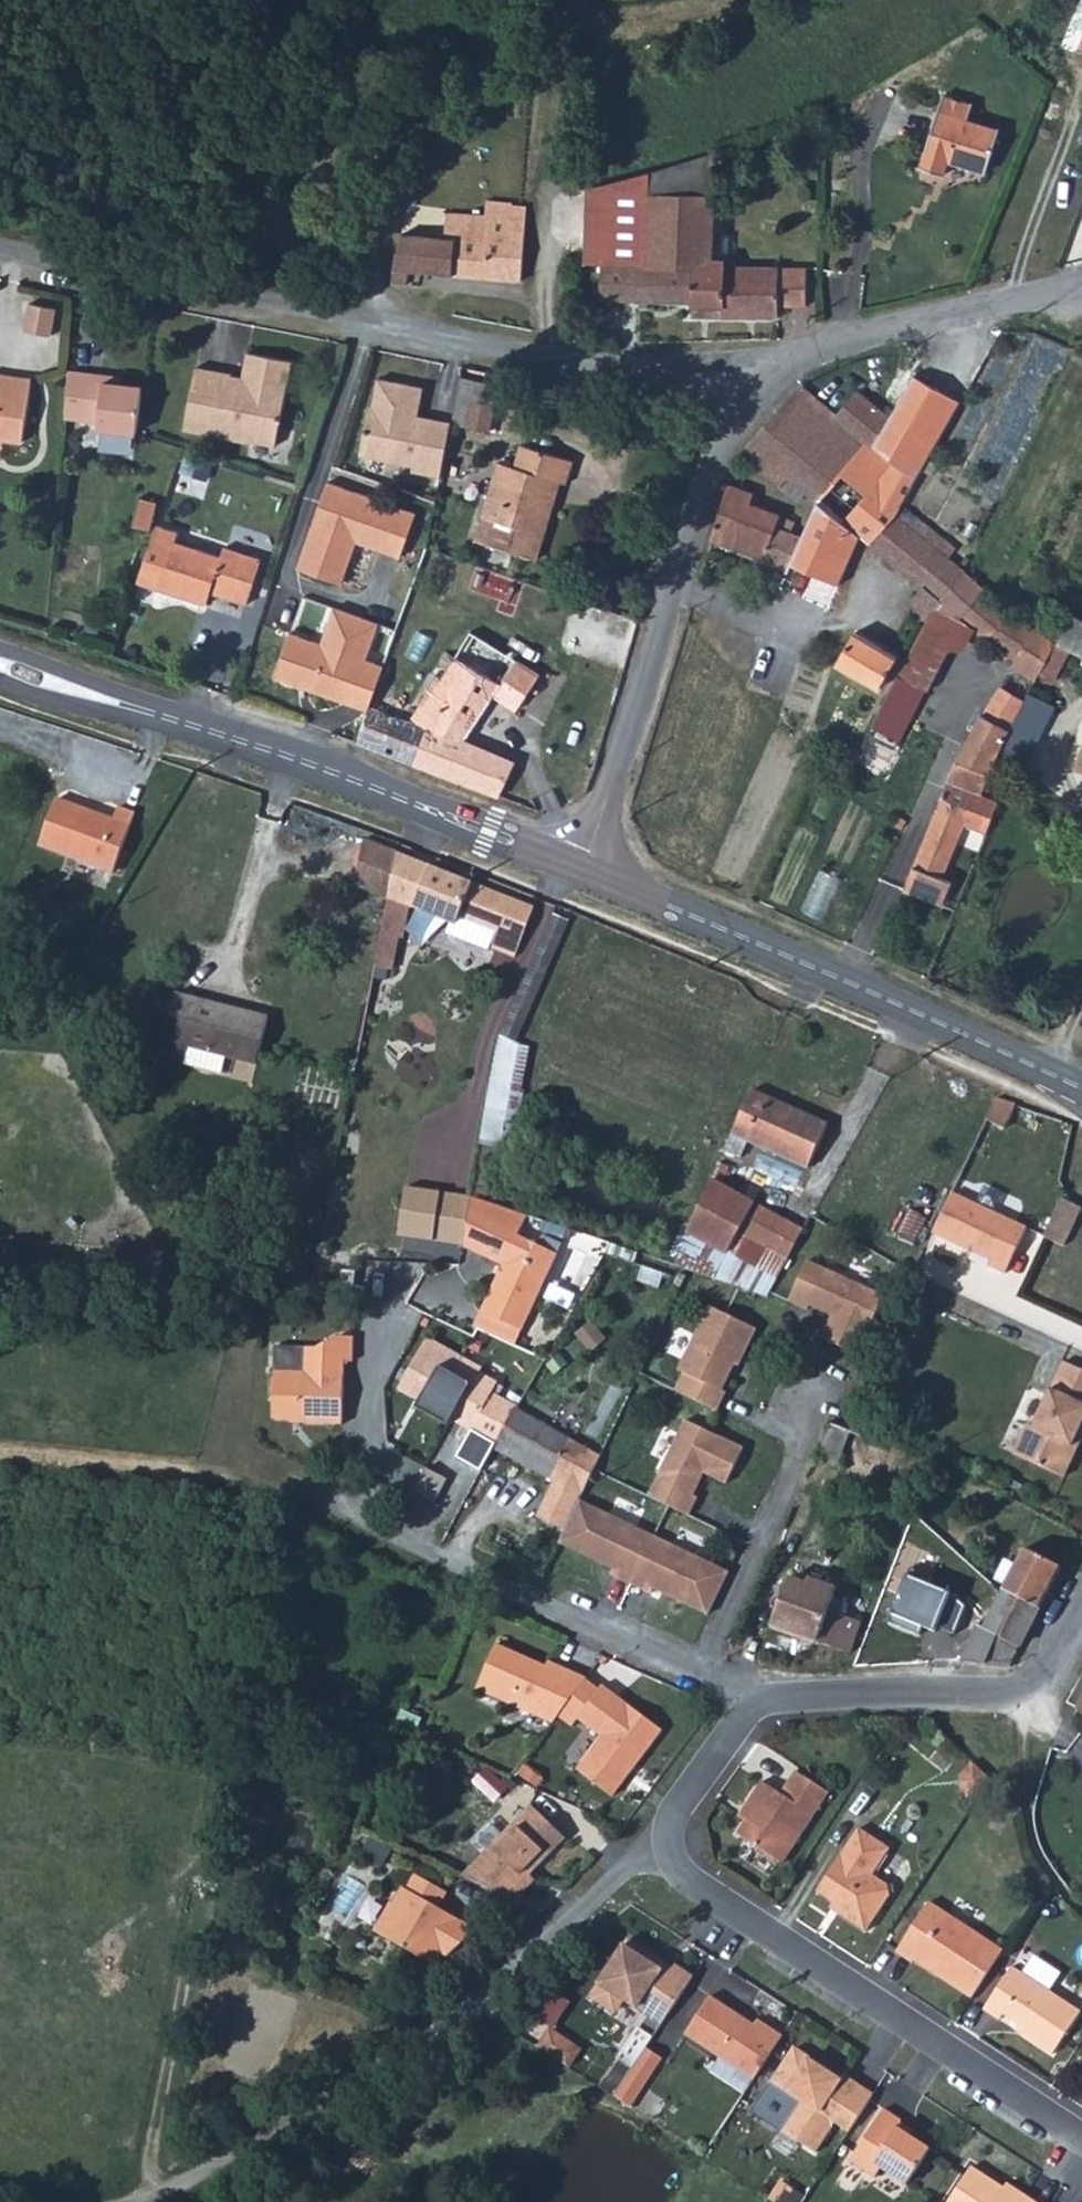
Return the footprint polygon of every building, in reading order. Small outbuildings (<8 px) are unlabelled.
[(935,114),(921,171),(932,174),(944,177),(948,163),(985,172),(997,130),(964,122),(968,106),(939,98),(935,114)] [(648,174),(647,198),(711,198),(712,156),(648,174)] [(648,229),(645,229),(645,265),(632,265),(631,304),(641,304),(641,301),(657,302),(659,268),(708,269),(709,263),(734,264),(734,261),(710,261),(711,209),(711,198),(647,198),(648,213),(648,229)] [(444,216),(443,239),(453,239),(452,256),(450,276),(484,278),(518,281),(523,209),(508,208),(508,205),(485,203),(484,218),(444,216)] [(645,265),(645,229),(599,229),(598,303),(631,304),(632,265),(645,265)] [(398,235),(392,270),(408,272),(450,276),(452,256),(453,239),(443,239),(398,235)] [(641,301),(641,304),(719,307),(719,316),(748,317),(777,317),(777,305),(803,306),(803,269),(747,268),(734,267),(734,264),(709,263),(708,269),(659,268),(657,302),(641,301)] [(408,272),(392,270),(389,285),(406,287),(408,272)] [(23,302),(17,329),(43,335),(49,307),(23,302)] [(196,405),(183,402),(180,418),(178,426),(210,432),(219,425),(236,428),(241,437),(269,442),(283,375),(287,356),(242,347),(233,386),(223,384),(225,371),(202,366),(196,405)] [(191,363),(183,402),(196,405),(202,366),(191,363)] [(19,438),(31,376),(0,370),(0,434),(19,438)] [(64,372),(61,419),(94,421),(94,430),(127,432),(129,423),(132,386),(99,383),(99,375),(82,373),(64,372)] [(436,475),(450,421),(430,416),(428,421),(413,417),(415,412),(421,385),(378,375),(371,402),(369,402),(357,451),(408,464),(408,468),(436,475)] [(804,519),(847,552),(855,534),(866,544),(890,516),(920,470),(954,417),(927,396),(909,383),(884,423),(861,403),(841,425),(831,436),(817,452),(790,482),(812,499),(804,519)] [(137,386),(132,386),(129,423),(127,432),(133,434),(134,425),(137,386)] [(792,401),(831,436),(841,425),(835,419),(801,390),(792,401)] [(472,396),(466,425),(490,430),(496,402),(472,396)] [(854,397),(835,419),(841,425),(861,403),(854,397)] [(743,448),(739,454),(748,462),(776,488),(785,478),(790,482),(817,452),(831,436),(792,401),(787,398),(760,429),(743,448)] [(428,421),(430,416),(415,412),(413,417),(428,421)] [(127,432),(94,430),(93,444),(131,447),(133,434),(127,432)] [(474,564),(496,572),(505,548),(529,557),(539,531),(549,505),(543,503),(552,477),(559,480),(563,481),(571,460),(521,440),(512,463),(517,465),(511,481),(506,479),(492,473),(483,496),(505,505),(491,543),(483,540),(474,564)] [(512,463),(498,457),(492,473),(506,479),(511,481),(517,465),(512,463)] [(559,480),(552,477),(543,503),(549,505),(559,480)] [(413,515),(325,483),(295,569),(339,585),(354,543),(398,559),(413,515)] [(725,486),(708,542),(749,556),(754,558),(759,561),(760,560),(772,527),(776,517),(746,506),(750,494),(725,486)] [(483,540),(491,543),(505,505),(483,496),(469,535),(483,540)] [(135,499),(130,527),(144,530),(150,502),(135,499)] [(905,603),(924,618),(936,603),(961,573),(901,524),(890,516),(866,544),(883,557),(918,586),(911,594),(905,603)] [(783,569),(777,582),(827,599),(847,552),(804,519),(796,537),(772,527),(760,560),(783,569)] [(166,542),(153,589),(198,603),(200,598),(202,592),(239,603),(253,557),(216,547),(213,555),(166,542)] [(936,603),(957,619),(981,588),(961,573),(936,603)] [(827,599),(777,582),(774,588),(823,608),(827,599)] [(961,821),(983,832),(996,801),(979,792),(998,751),(1024,700),(1037,674),(1043,662),(1056,637),(1055,632),(1053,628),(1048,627),(1043,632),(1008,607),(981,588),(957,619),(986,643),(989,639),(1005,652),(1007,651),(1025,662),(1010,691),(999,686),(984,713),(980,712),(959,750),(949,772),(935,810),(913,861),(902,886),(939,903),(949,880),(937,875),(956,833),(961,821)] [(927,677),(957,619),(936,603),(924,618),(900,664),(927,677)] [(1037,674),(1052,681),(1068,651),(1081,658),(1081,612),(1073,606),(1056,637),(1043,662),(1037,674)] [(365,705),(385,646),(367,640),(372,624),(328,609),(315,645),(284,635),(269,679),(296,688),(297,683),(306,686),(304,691),(363,711),(365,705)] [(515,669),(533,675),(535,673),(465,630),(460,638),(455,646),(515,669)] [(850,633),(832,665),(875,690),(893,659),(881,651),(850,633)] [(418,767),(494,796),(502,779),(509,763),(459,740),(488,695),(512,709),(533,675),(515,669),(455,646),(451,652),(439,675),(428,691),(424,689),(404,720),(384,714),(365,705),(363,711),(353,743),(418,767)] [(297,683),(296,688),(304,691),(306,686),(297,683)] [(1074,767),(1081,770),(1081,744),(1074,767)] [(36,843),(111,867),(131,807),(122,804),(113,801),(109,814),(52,795),(36,843)] [(387,893),(394,854),(394,851),(362,838),(353,883),(386,897),(387,893)] [(454,921),(469,883),(431,868),(394,854),(387,893),(402,899),(454,921)] [(532,907),(469,883),(454,921),(451,930),(512,955),(532,907)] [(811,915),(830,920),(838,891),(818,886),(811,915)] [(387,893),(386,897),(377,947),(392,952),(395,932),(392,932),(396,914),(398,914),(402,899),(387,893)] [(564,914),(550,907),(535,944),(523,972),(502,1029),(516,1034),(535,986),(564,914)] [(377,947),(373,965),(389,967),(392,952),(377,947)] [(175,992),(162,1045),(187,1052),(189,1044),(255,1060),(267,1014),(221,1003),(175,992)] [(524,1106),(536,1047),(506,1041),(495,1100),(524,1106)] [(826,1127),(750,1093),(741,1114),(731,1136),(748,1144),(806,1171),(826,1127)] [(748,1144),(731,1136),(723,1152),(741,1160),(748,1144)] [(713,1278),(764,1299),(800,1235),(709,1183),(672,1263),(703,1275),(713,1278)] [(470,1188),(462,1242),(500,1259),(479,1305),(520,1324),(555,1247),(535,1238),(516,1230),(525,1207),(518,1205),(501,1199),(470,1186),(470,1188)] [(951,1191),(933,1230),(939,1233),(957,1194),(951,1191)] [(404,1231),(416,1232),(421,1194),(411,1193),(404,1231)] [(958,1193),(957,1194),(939,1233),(939,1234),(990,1258),(988,1263),(1005,1271),(1026,1226),(958,1193)] [(421,1194),(416,1232),(440,1236),(446,1199),(421,1194)] [(1057,1210),(1077,1219),(1081,1208),(1081,1204),(1064,1196),(1063,1199),(1057,1210)] [(1057,1210),(1046,1234),(1065,1243),(1077,1219),(1057,1210)] [(554,1279),(569,1286),(580,1263),(564,1256),(554,1279)] [(882,1297),(805,1260),(786,1301),(805,1309),(807,1305),(818,1311),(829,1316),(819,1338),(855,1355),(882,1297)] [(713,1409),(722,1391),(718,1389),(728,1368),(736,1352),(740,1354),(752,1328),(705,1305),(674,1368),(680,1371),(671,1388),(713,1409)] [(275,1371),(273,1419),(300,1420),(301,1422),(343,1423),(344,1409),(347,1358),(353,1358),(354,1332),(341,1331),(317,1345),(305,1345),(304,1372),(275,1371)] [(468,1380),(475,1364),(423,1336),(416,1350),(437,1362),(468,1380)] [(397,1386),(418,1398),(437,1362),(416,1350),(397,1386)] [(1016,1452),(1065,1475),(1081,1441),(1081,1368),(1065,1360),(1036,1425),(1030,1422),(1016,1452)] [(448,1417),(450,1415),(468,1380),(437,1362),(418,1398),(417,1400),(432,1407),(448,1417)] [(469,1426),(495,1440),(515,1406),(483,1388),(492,1373),(475,1364),(468,1380),(450,1415),(469,1426)] [(565,1435),(515,1406),(495,1440),(532,1462),(554,1474),(534,1509),(562,1525),(576,1496),(583,1481),(597,1454),(597,1453),(581,1444),(565,1435)] [(825,1415),(811,1454),(834,1462),(848,1424),(825,1415)] [(682,1417),(645,1493),(685,1512),(694,1494),(690,1492),(696,1478),(700,1470),(723,1481),(740,1446),(682,1417)] [(440,1504),(450,1484),(431,1474),(421,1494),(440,1504)] [(725,1568),(576,1496),(562,1525),(555,1538),(611,1565),(608,1570),(647,1589),(650,1584),(705,1610),(725,1568)] [(968,1639),(960,1657),(1011,1664),(1017,1651),(1062,1562),(1026,1543),(1003,1584),(982,1623),(977,1621),(968,1639)] [(947,1606),(977,1621),(982,1623),(1003,1584),(968,1567),(947,1606)] [(785,1575),(767,1623),(805,1637),(844,1651),(858,1614),(842,1608),(839,1614),(825,1609),(833,1586),(806,1577),(804,1582),(785,1575)] [(584,1693),(597,1677),(570,1665),(568,1671),(537,1657),(506,1643),(486,1688),(563,1722),(584,1693)] [(670,1729),(612,1685),(587,1718),(610,1736),(585,1769),(620,1795),(645,1762),(670,1729)] [(490,1771),(479,1785),(502,1803),(514,1789),(490,1771)] [(740,1836),(785,1865),(831,1793),(798,1772),(783,1795),(764,1783),(755,1797),(746,1812),(753,1816),(740,1836)] [(487,1884),(522,1900),(531,1880),(551,1858),(572,1836),(538,1804),(487,1857),(496,1865),(487,1884)] [(861,1828),(820,1892),(844,1907),(840,1913),(855,1922),(869,1931),(892,1895),(890,1884),(875,1875),(892,1848),(861,1828)] [(496,1865),(487,1857),(469,1876),(487,1884),(496,1865)] [(453,1893),(421,1875),(412,1891),(409,1889),(400,1905),(397,1904),(381,1933),(443,1967),(450,1954),(455,1957),(476,1938),(481,1928),(445,1909),(449,1901),(453,1893)] [(932,1901),(899,1952),(916,1962),(920,1955),(943,1970),(940,1975),(974,1996),(1005,1949),(968,1925),(932,1901)] [(665,2024),(697,1977),(679,1965),(673,1975),(653,1962),(658,1956),(645,1947),(633,1939),(595,1996),(614,2009),(623,2007),(628,1999),(665,2024)] [(987,2008),(1003,2018),(1007,2012),(1030,2027),(1026,2033),(1056,2052),(1081,2012),(1081,2008),(1049,1987),(1015,1965),(987,2008)] [(756,2080),(786,2036),(770,2026),(766,2031),(740,2013),(713,1995),(688,2034),(756,2080)] [(544,2050),(577,2069),(589,2049),(555,2030),(544,2050)] [(820,2064),(797,2049),(773,2085),(800,2103),(782,2130),(817,2153),(861,2087),(845,2076),(843,2079),(820,2064)] [(885,2110),(851,2161),(876,2178),(882,2169),(908,2186),(932,2150),(915,2139),(899,2128),(903,2122),(885,2110)] [(972,2167),(949,2201),(1034,2201),(1017,2190),(1014,2195),(993,2181),(972,2167)]
